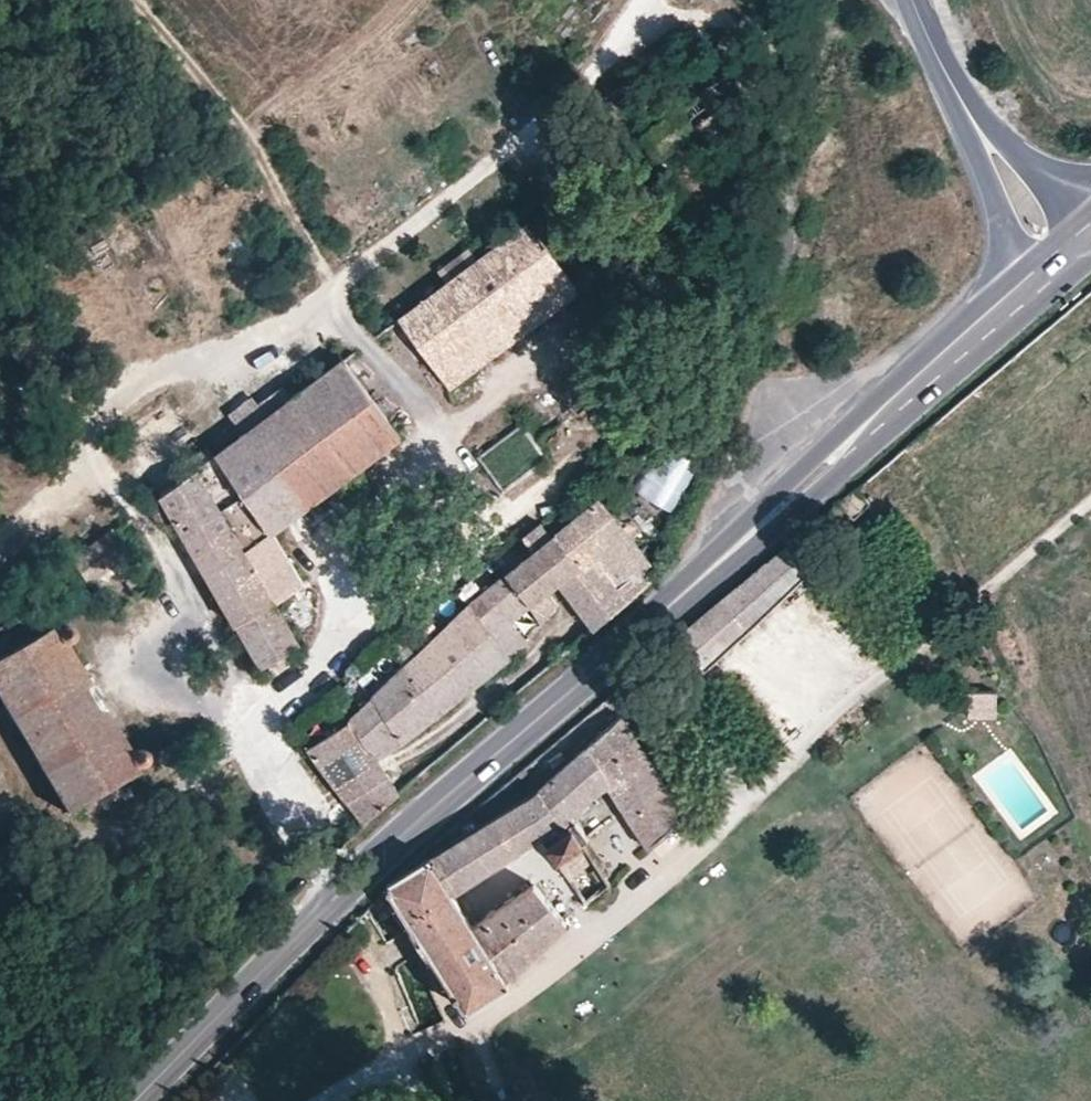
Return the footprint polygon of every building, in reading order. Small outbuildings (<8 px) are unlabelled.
[(580,290),(549,249),(528,222),(399,318),(449,386),(580,290)] [(271,532),(401,435),(343,359),(215,455),(214,455),(200,466),(147,505),(158,523),(172,513),(260,665),(298,643),(275,602),(303,584),(271,532)] [(665,435),(632,487),(668,509),(701,457),(665,435)] [(200,466),(214,455),(215,455),(209,446),(194,457),(200,466)] [(510,656),(528,640),(511,620),(508,611),(523,598),(529,606),(546,592),(559,581),(596,628),(652,579),(643,568),(651,562),(623,527),(608,508),(600,497),(569,522),(552,536),(535,550),(469,603),(351,718),(307,746),(337,787),(379,760),(377,757),(402,740),(510,656)] [(633,518),(618,499),(608,508),(623,527),(633,518)] [(552,536),(569,522),(562,516),(546,528),(552,536)] [(546,528),(541,522),(524,537),(535,550),(552,536),(546,528)] [(87,584),(128,553),(112,530),(71,561),(87,584)] [(747,629),(810,567),(787,543),(676,636),(705,668),(747,629)] [(540,624),(557,604),(546,592),(529,606),(540,624)] [(3,597),(0,599),(0,655),(28,639),(8,605),(3,597)] [(511,620),(529,606),(523,598),(508,611),(511,620)] [(64,642),(65,642),(71,639),(73,633),(71,629),(69,627),(64,626),(60,627),(57,631),(53,624),(28,639),(0,655),(0,699),(65,811),(139,769),(136,765),(138,765),(142,763),(145,760),(145,758),(144,752),(140,749),(134,749),(129,754),(64,642)] [(996,717),(996,690),(967,690),(967,717),(996,717)] [(666,786),(622,719),(586,752),(610,788),(649,848),(680,822),(666,786)] [(610,788),(586,752),(570,765),(593,799),(610,788)] [(347,800),(387,774),(379,760),(337,787),(347,800)] [(474,928),(452,895),(543,837),(569,879),(596,859),(585,843),(590,839),(574,817),(594,801),(593,799),(570,765),(534,797),(388,885),(466,1010),(510,982),(508,978),(568,923),(534,885),(474,928)] [(365,821),(399,793),(387,774),(347,800),(365,821)]
